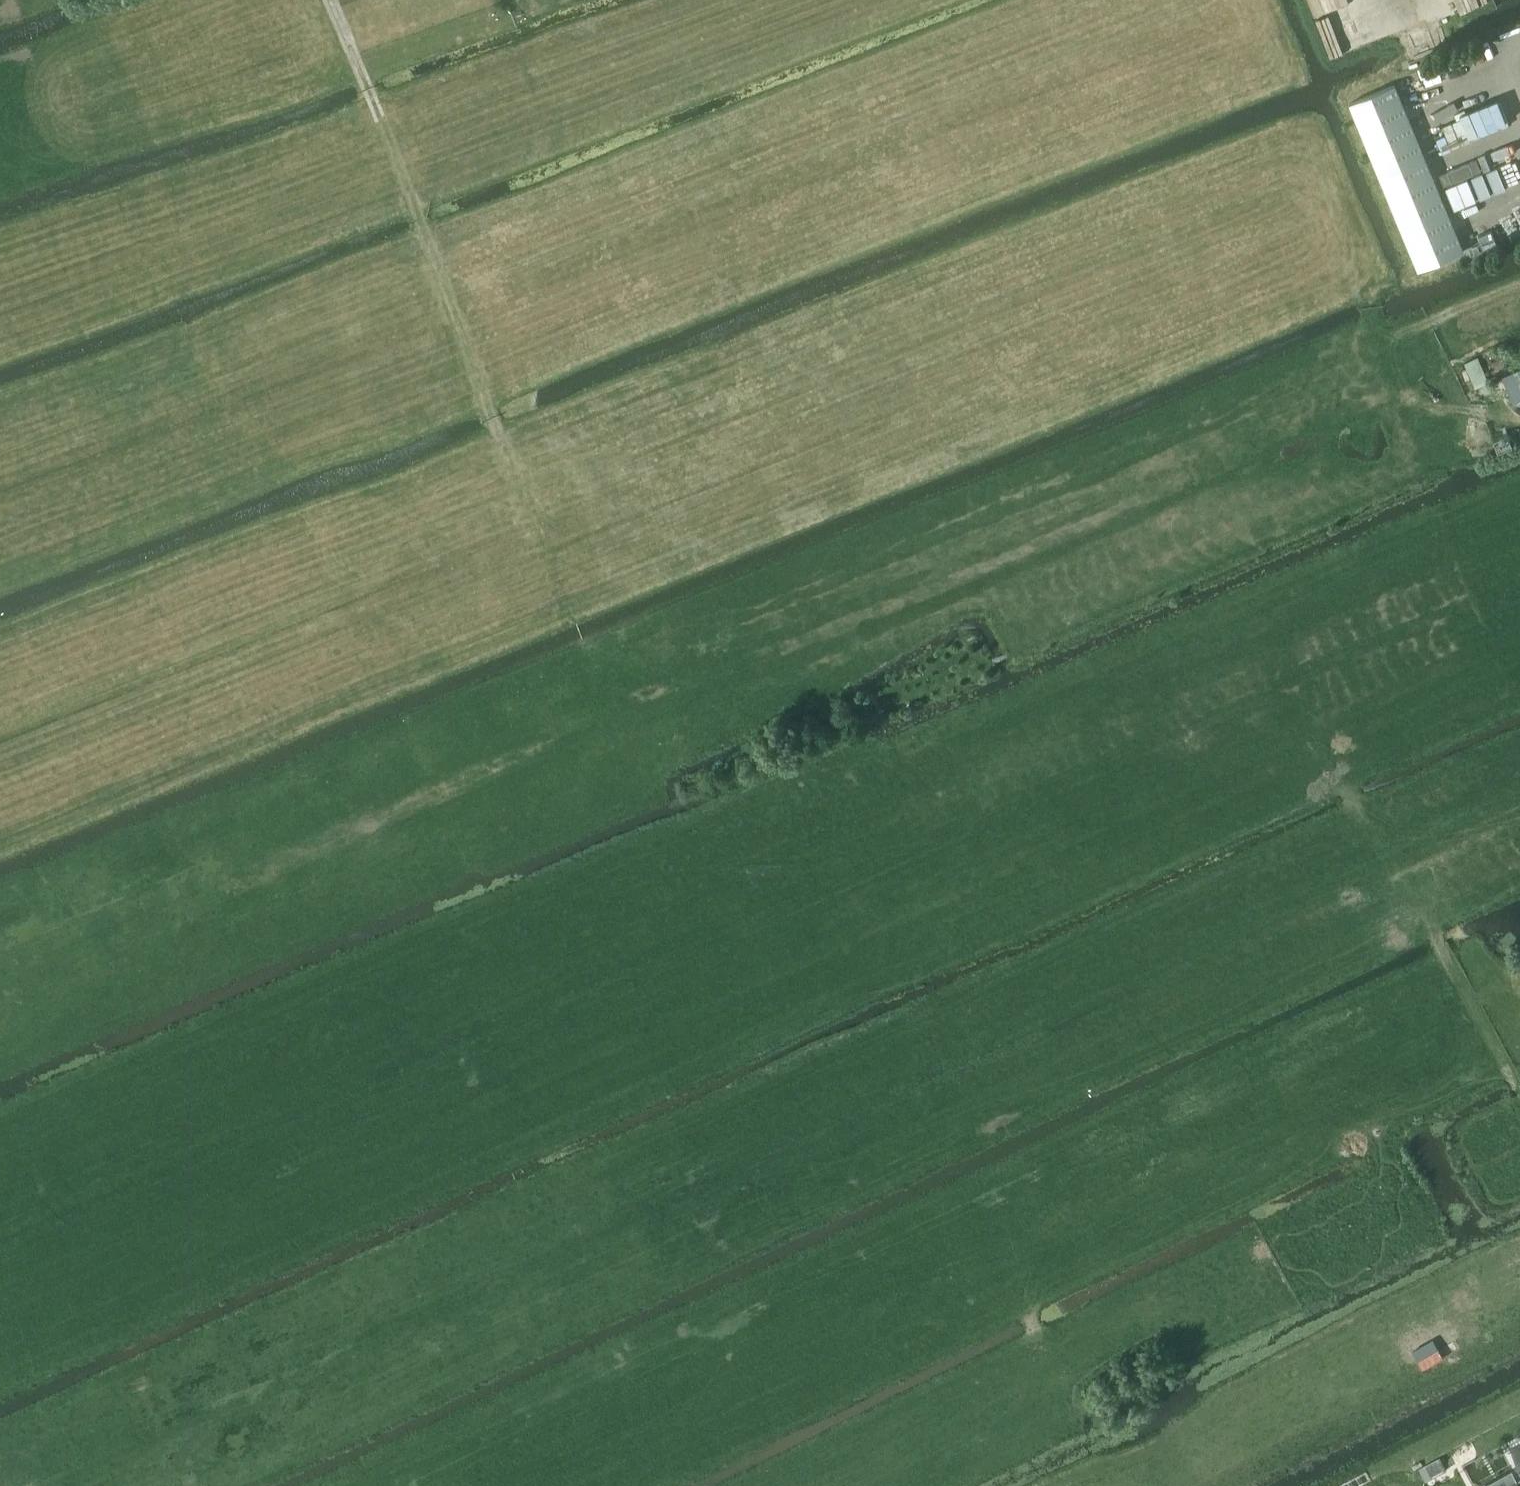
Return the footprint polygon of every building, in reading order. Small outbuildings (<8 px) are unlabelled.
[(1394,84),(1349,103),(1418,270),(1463,251),(1394,84)] [(1464,362),(1472,381),(1485,375),(1478,357),(1464,362)] [(1502,377),(1513,402),(1515,408),(1515,409),(1516,410),(1517,411),(1518,412),(1519,412),(1519,413),(1519,370),(1502,377)]
